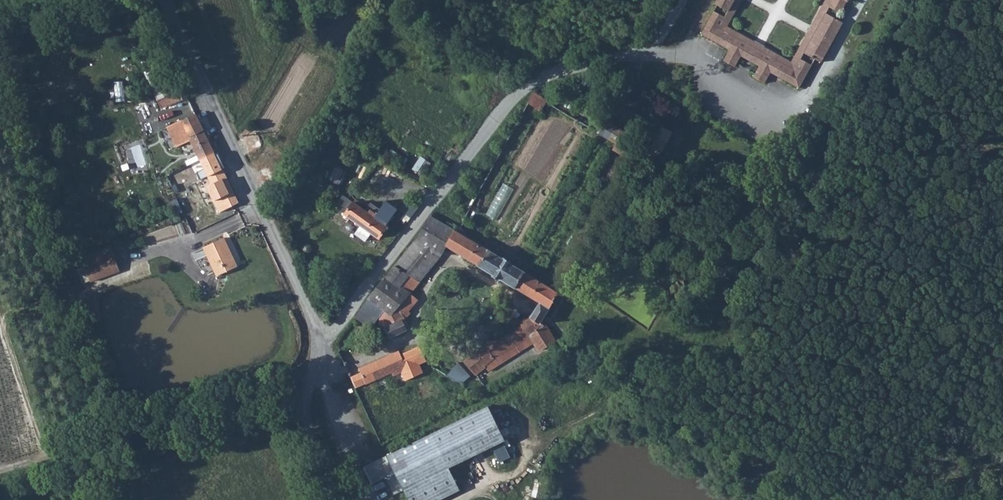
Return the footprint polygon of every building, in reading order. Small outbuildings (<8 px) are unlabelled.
[(698,23),(728,40),(722,51),(734,59),(742,47),(760,59),(753,69),(764,76),(772,65),(797,80),(814,50),(822,55),(845,14),(838,10),(844,0),(830,0),(792,64),(717,20),(728,0),(711,0),(698,23)] [(125,80),(116,81),(119,101),(128,100),(125,80)] [(542,111),(549,100),(536,91),(529,102),(542,111)] [(179,105),(163,112),(171,131),(187,125),(196,145),(208,140),(192,104),(180,109),(179,105)] [(666,121),(647,109),(638,124),(658,137),(666,121)] [(218,212),(239,202),(208,140),(196,145),(210,170),(204,173),(212,188),(208,191),(218,212)] [(328,158),(334,162),(339,156),(333,152),(328,158)] [(339,205),(373,229),(381,216),(353,195),(349,192),(339,205)] [(431,207),(414,228),(437,243),(444,234),(452,219),(431,207)] [(533,338),(539,345),(555,335),(540,314),(540,311),(556,281),(452,219),(444,234),(536,291),(527,303),(482,332),(485,337),(460,355),(472,372),(484,364),(489,368),(533,338)] [(431,251),(437,243),(414,228),(408,236),(431,251)] [(395,299),(431,251),(408,236),(365,289),(385,305),(395,299)] [(240,267),(226,238),(206,247),(219,276),(240,267)] [(92,283),(119,271),(108,246),(81,257),(92,283)] [(377,310),(385,305),(365,289),(355,301),(370,314),(377,310)] [(388,331),(404,316),(395,299),(385,305),(377,310),(388,331)] [(397,347),(393,344),(357,360),(363,375),(423,348),(418,338),(397,347)] [(469,372),(456,357),(441,369),(459,380),(469,372)] [(382,454),(401,491),(447,469),(502,441),(485,406),(382,454)] [(447,469),(401,491),(405,499),(438,499),(458,490),(447,469)]
